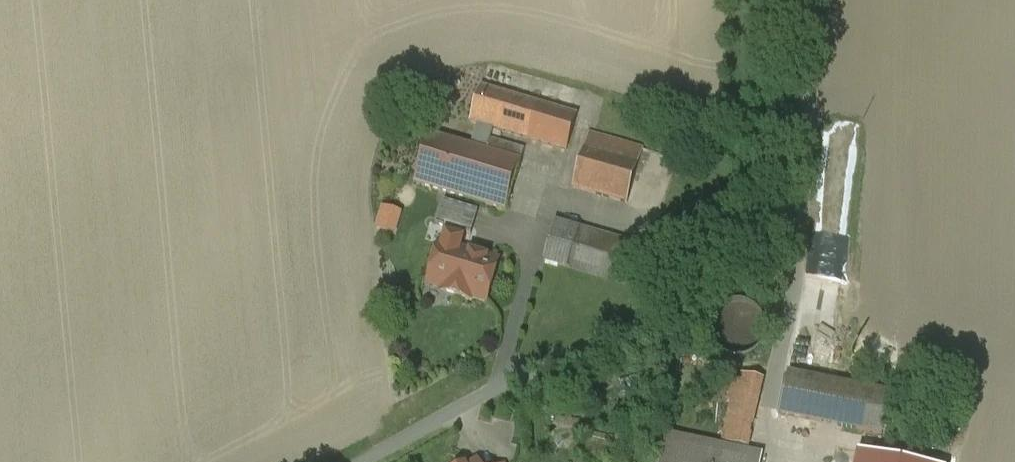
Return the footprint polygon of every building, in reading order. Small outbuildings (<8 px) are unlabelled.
[(582,118),(484,89),(473,125),(480,127),(473,148),(488,152),(495,131),(571,153),(582,118)] [(643,150),(590,134),(574,189),(627,204),(643,150)] [(473,148),(430,135),(415,184),(506,211),(521,162),(488,152),(473,148)] [(437,226),(449,230),(464,235),(472,237),(478,214),(444,203),(437,226)] [(647,249),(574,226),(561,266),(634,288),(647,249)] [(444,246),(440,245),(429,284),(444,289),(443,292),(471,300),(472,298),(487,302),(499,263),(459,251),(464,235),(449,230),(444,246)] [(734,359),(742,359),(749,357),(755,353),(760,348),(764,341),(766,334),(766,327),(764,320),(760,313),(755,308),(748,305),(741,303),(734,303),(727,305),(720,309),(715,314),(712,320),(710,327),(710,335),(712,342),(716,348),(721,353),(727,357),(734,359)] [(765,380),(738,374),(723,443),(749,449),(765,380)] [(891,395),(788,375),(781,415),(883,435),(891,395)] [(763,456),(722,447),(668,436),(662,461),(762,461),(763,456)] [(837,449),(835,461),(878,461),(879,455),(837,449)]
